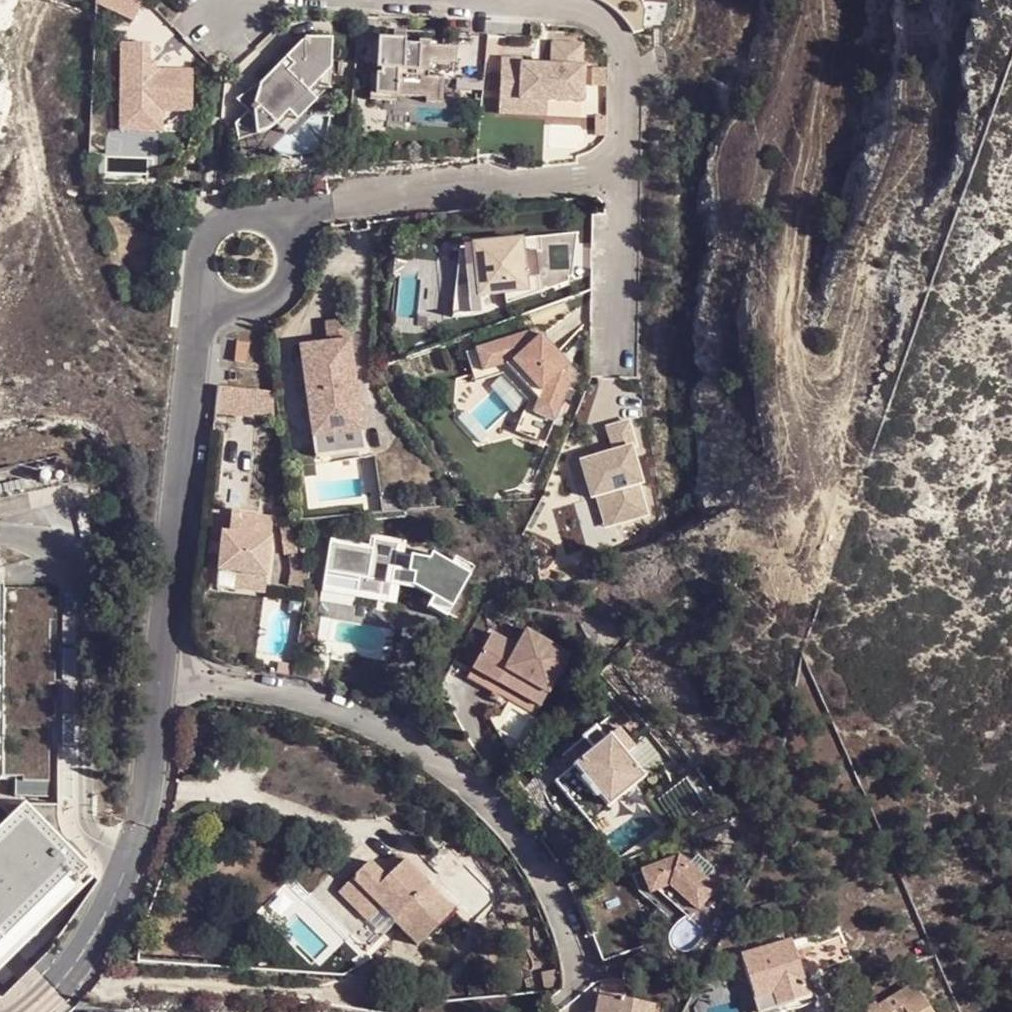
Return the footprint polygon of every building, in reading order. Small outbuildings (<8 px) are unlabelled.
[(90,3),(132,20),(140,0),(91,0),(90,3)] [(392,41),(377,40),(375,71),(380,72),(380,77),(370,77),(368,102),(394,104),(395,99),(424,100),(424,106),(440,107),(442,80),(427,80),(428,65),(455,66),(456,50),(429,49),(429,36),(393,34),(392,41)] [(330,42),(303,42),(263,85),(270,91),(250,113),(234,129),(237,145),(262,137),(266,135),(268,134),(271,132),(275,130),(329,72),(330,42)] [(195,115),(195,74),(150,74),(150,47),(123,47),(123,135),(148,135),(149,114),(195,115)] [(580,106),(582,71),(579,71),(580,49),(550,47),(549,69),(519,68),(519,63),(499,61),(498,102),(545,104),(580,106)] [(608,72),(592,71),(591,90),(608,90),(609,79),(608,72)] [(481,94),(482,83),(455,81),(454,92),(481,94)] [(270,91),(263,85),(247,100),(250,113),(270,91)] [(545,104),(498,102),(497,117),(544,119),(545,104)] [(165,115),(149,114),(148,135),(164,135),(165,115)] [(537,239),(538,250),(548,249),(548,246),(562,244),(566,280),(569,280),(576,235),(537,239)] [(537,239),(460,248),(465,297),(456,298),(458,319),(479,316),(476,298),(502,296),(503,307),(566,285),(566,280),(562,244),(548,246),(548,249),(538,250),(537,239)] [(456,249),(449,319),(458,319),(456,298),(465,297),(460,248),(456,249)] [(531,332),(462,355),(469,377),(509,364),(537,395),(519,437),(541,446),(571,375),(531,332)] [(346,342),(297,349),(312,458),(361,451),(346,342)] [(509,364),(469,377),(471,384),(498,376),(524,403),(511,433),(519,437),(537,395),(509,364)] [(273,392),(217,387),(213,413),(276,420),(273,392)] [(626,422),(605,429),(612,453),(579,463),(590,499),(594,498),(602,495),(611,526),(647,513),(638,484),(641,482),(630,448),(634,447),(626,422)] [(602,495),(594,498),(604,528),(611,526),(602,495)] [(212,573),(261,578),(264,539),(254,538),(256,518),(225,515),(223,534),(217,534),(212,573)] [(256,518),(254,538),(264,539),(267,520),(256,518)] [(328,544),(323,575),(356,580),(353,595),(377,599),(379,584),(389,586),(412,591),(415,586),(431,596),(424,610),(443,621),(467,577),(430,557),(427,562),(414,560),(394,556),(396,546),(372,541),(370,551),(328,544)] [(261,578),(212,573),(211,590),(259,595),(261,578)] [(356,580),(323,575),(320,589),(353,595),(356,580)] [(3,778),(21,777),(21,782),(49,782),(50,722),(54,722),(55,698),(49,698),(50,683),(55,682),(55,664),(50,664),(50,621),(55,621),(55,596),(50,596),(50,587),(3,587),(3,584),(0,584),(0,780),(3,778)] [(379,584),(377,599),(386,600),(389,586),(379,584)] [(520,647),(492,632),(474,667),(500,683),(507,670),(538,686),(551,665),(561,671),(570,654),(528,630),(520,647)] [(507,670),(500,683),(543,706),(561,671),(551,665),(538,686),(507,670)] [(589,754),(603,742),(593,730),(579,742),(589,754)] [(589,754),(551,787),(596,840),(620,821),(607,806),(645,774),(612,734),(603,742),(589,754)] [(94,875),(3,778),(0,780),(0,960),(94,875)] [(371,861),(340,891),(372,924),(385,911),(394,919),(419,944),(454,908),(400,853),(382,871),(371,861)] [(678,855),(638,871),(648,892),(654,890),(668,884),(682,898),(694,909),(714,886),(678,855)] [(668,884),(654,890),(674,907),(682,898),(668,884)] [(610,886),(570,899),(578,919),(583,939),(587,937),(596,964),(639,949),(630,923),(624,925),(610,886)] [(385,911),(372,924),(381,933),(394,919),(385,911)] [(840,925),(792,938),(802,971),(850,958),(840,925)] [(758,1011),(809,996),(802,971),(792,938),(742,953),(758,1011)] [(866,1011),(931,1011),(911,980),(875,1001),(873,999),(862,1006),(867,1011),(866,1011)] [(600,990),(596,1011),(655,1011),(658,999),(618,991),(618,994),(600,990)] [(809,996),(758,1011),(759,1011),(777,1011),(811,1003),(809,996)]
